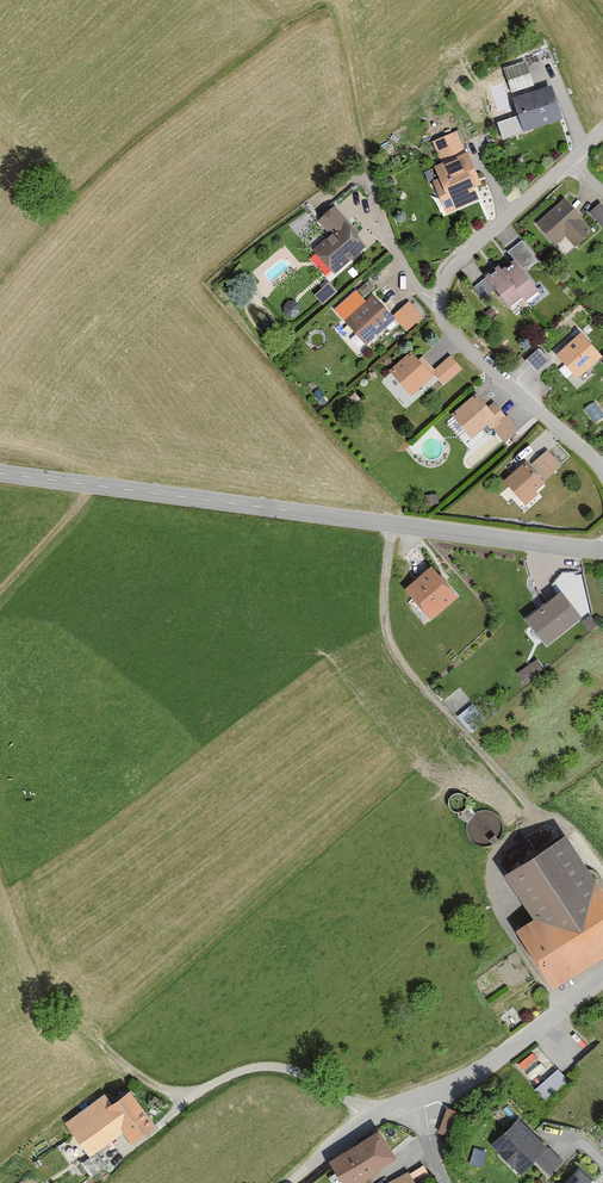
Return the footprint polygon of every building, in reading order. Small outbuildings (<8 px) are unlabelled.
[(525,57),(502,64),(510,90),(533,82),(525,57)] [(512,99),(521,125),(556,113),(547,87),(512,99)] [(451,203),(476,193),(455,139),(430,149),(451,203)] [(564,200),(536,226),(560,253),(589,227),(564,200)] [(590,209),(602,223),(602,210),(596,203),(590,209)] [(312,257),(333,279),(366,246),(330,209),(316,222),(332,238),(312,257)] [(513,260),(483,282),(503,311),(534,290),(513,260)] [(328,279),(314,292),(323,302),(337,289),(328,279)] [(336,308),(366,342),(391,320),(361,287),(336,308)] [(407,329),(424,314),(409,297),(392,313),(407,329)] [(578,379),(602,355),(602,351),(582,329),(555,355),(578,379)] [(537,366),(546,357),(538,348),(528,357),(537,366)] [(390,376),(408,395),(431,374),(413,355),(390,376)] [(455,369),(445,358),(431,371),(440,381),(455,369)] [(475,393),(449,415),(467,436),(485,420),(503,441),(515,430),(493,404),(488,408),(475,393)] [(551,477),(560,468),(546,454),(537,463),(551,477)] [(505,482),(525,502),(544,484),(524,463),(505,482)] [(408,590),(431,618),(456,597),(433,569),(408,590)] [(526,626),(546,649),(583,617),(563,594),(526,626)] [(520,673),(527,683),(537,675),(529,666),(520,673)] [(602,949),(602,901),(558,835),(497,876),(524,917),(510,926),(550,985),(602,949)] [(518,1061),(531,1078),(545,1068),(532,1051),(518,1061)] [(543,1100),(566,1082),(557,1070),(534,1089),(543,1100)] [(129,1087),(72,1124),(88,1148),(122,1126),(131,1139),(154,1124),(129,1087)] [(439,1128),(454,1132),(460,1108),(445,1104),(439,1128)] [(525,1123),(496,1150),(520,1175),(534,1161),(548,1176),(562,1163),(525,1123)] [(330,1164),(343,1182),(366,1182),(361,1174),(394,1153),(380,1132),(330,1164)] [(481,1164),(485,1148),(472,1145),(468,1160),(481,1164)] [(388,1182),(426,1182),(418,1168),(388,1182)] [(565,1182),(592,1182),(579,1170),(565,1182)]
